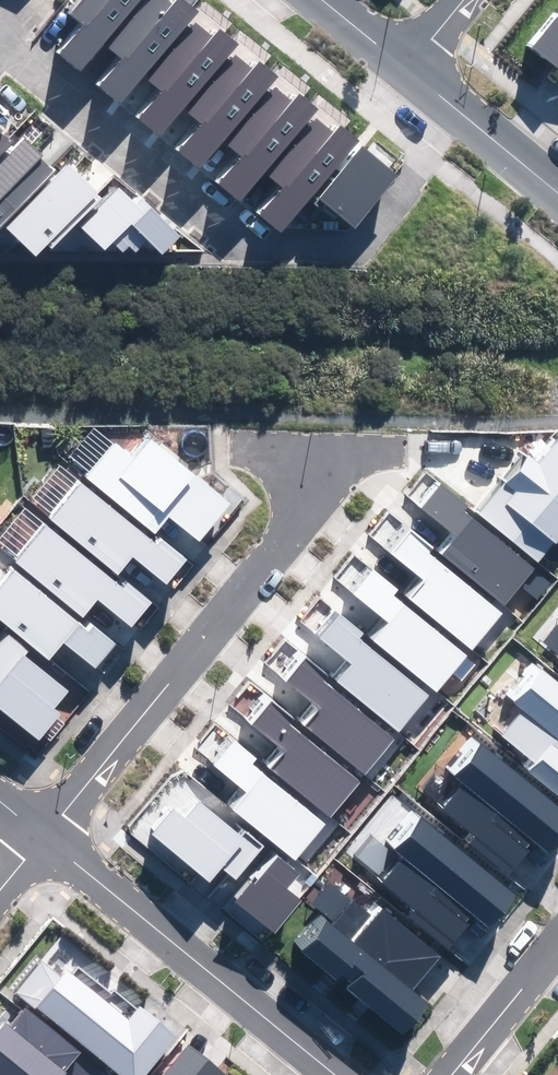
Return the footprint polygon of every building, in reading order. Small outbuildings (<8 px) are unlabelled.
[(281,233),(359,139),(341,125),(335,133),(317,118),(313,124),(310,121),(320,109),(301,94),(294,102),(277,88),(272,94),(268,91),(280,75),(261,60),(254,68),(237,53),(232,59),(228,57),(239,44),(220,28),(213,36),(196,23),(192,28),(187,23),(198,10),(185,0),(177,0),(174,4),(169,0),(82,0),(70,14),(84,25),(60,54),(82,71),(104,44),(123,59),(100,86),(120,103),(143,76),(161,91),(139,118),(162,137),(185,109),(201,122),(178,150),(201,169),(223,142),(241,156),(219,183),(241,200),(264,172),(283,187),(260,216),(281,233)] [(533,48),(557,68),(557,18),(533,48)] [(13,142),(0,130),(0,155),(13,142)] [(57,170),(25,139),(0,164),(0,227),(57,170)] [(320,199),(356,229),(400,175),(364,146),(320,199)] [(7,228),(36,257),(48,244),(52,249),(102,197),(69,165),(7,228)] [(162,256),(181,237),(140,197),(134,203),(118,188),(81,226),(107,250),(115,243),(124,251),(129,246),(136,253),(148,242),(162,256)] [(170,517),(199,541),(230,505),(152,440),(135,460),(115,443),(87,477),(155,534),(170,517)] [(538,561),(553,542),(556,544),(557,541),(557,443),(557,442),(538,465),(528,457),(481,515),(538,561)] [(166,584),(187,559),(162,539),(157,544),(84,485),(54,521),(119,575),(134,557),(166,584)] [(445,555),(504,604),(534,568),(463,511),(467,507),(445,488),(426,511),(459,538),(445,555)] [(131,627),(152,602),(127,582),(122,587),(49,528),(19,564),(84,618),(99,601),(131,627)] [(411,598),(470,647),(499,611),(429,554),(433,550),(410,531),(392,554),(425,581),(411,598)] [(116,644),(91,624),(87,629),(14,570),(0,586),(0,620),(49,660),(64,643),(96,669),(116,644)] [(375,640),(435,688),(464,653),(394,596),(398,591),(375,573),(356,596),(389,623),(375,640)] [(341,683),(400,731),(429,696),(359,639),(363,634),(340,616),(321,639),(355,666),(341,683)] [(10,635),(0,647),(0,709),(40,741),(61,715),(53,709),(68,690),(26,657),(30,652),(10,635)] [(304,726),(363,774),(393,739),(323,682),(326,677),(304,659),(285,682),(318,709),(304,726)] [(557,795),(557,685),(540,670),(513,702),(522,710),(502,735),(534,762),(528,770),(557,795)] [(271,769),(330,818),(359,782),(289,725),(293,721),(270,702),(252,725),(285,752),(271,769)] [(233,808),(296,860),(326,824),(253,764),(257,759),(233,740),(213,765),(246,792),(233,808)] [(509,876),(535,844),(550,856),(557,846),(557,806),(482,744),(455,776),(465,784),(444,809),(477,836),(470,844),(509,876)] [(222,868),(236,879),(264,845),(245,830),(240,836),(197,803),(183,820),(171,811),(151,835),(210,882),(222,868)] [(409,917),(448,949),(474,917),(489,929),(517,895),(421,817),(394,849),(404,857),(383,882),(416,909),(409,917)] [(236,901),(275,934),(302,901),(287,889),(300,874),(278,857),(255,884),(252,882),(236,901)] [(347,988),(403,1035),(430,1004),(414,990),(441,957),(379,904),(369,916),(330,883),(310,905),(327,920),(301,949),(337,980),(341,975),(351,983),(347,988)] [(19,994),(119,1074),(146,1074),(177,1037),(139,1007),(129,1020),(69,971),(63,978),(45,963),(19,994)] [(24,1009),(11,1025),(6,1021),(0,1028),(0,1074),(102,1074),(24,1009)] [(190,1045),(164,1074),(225,1074),(190,1045)]
